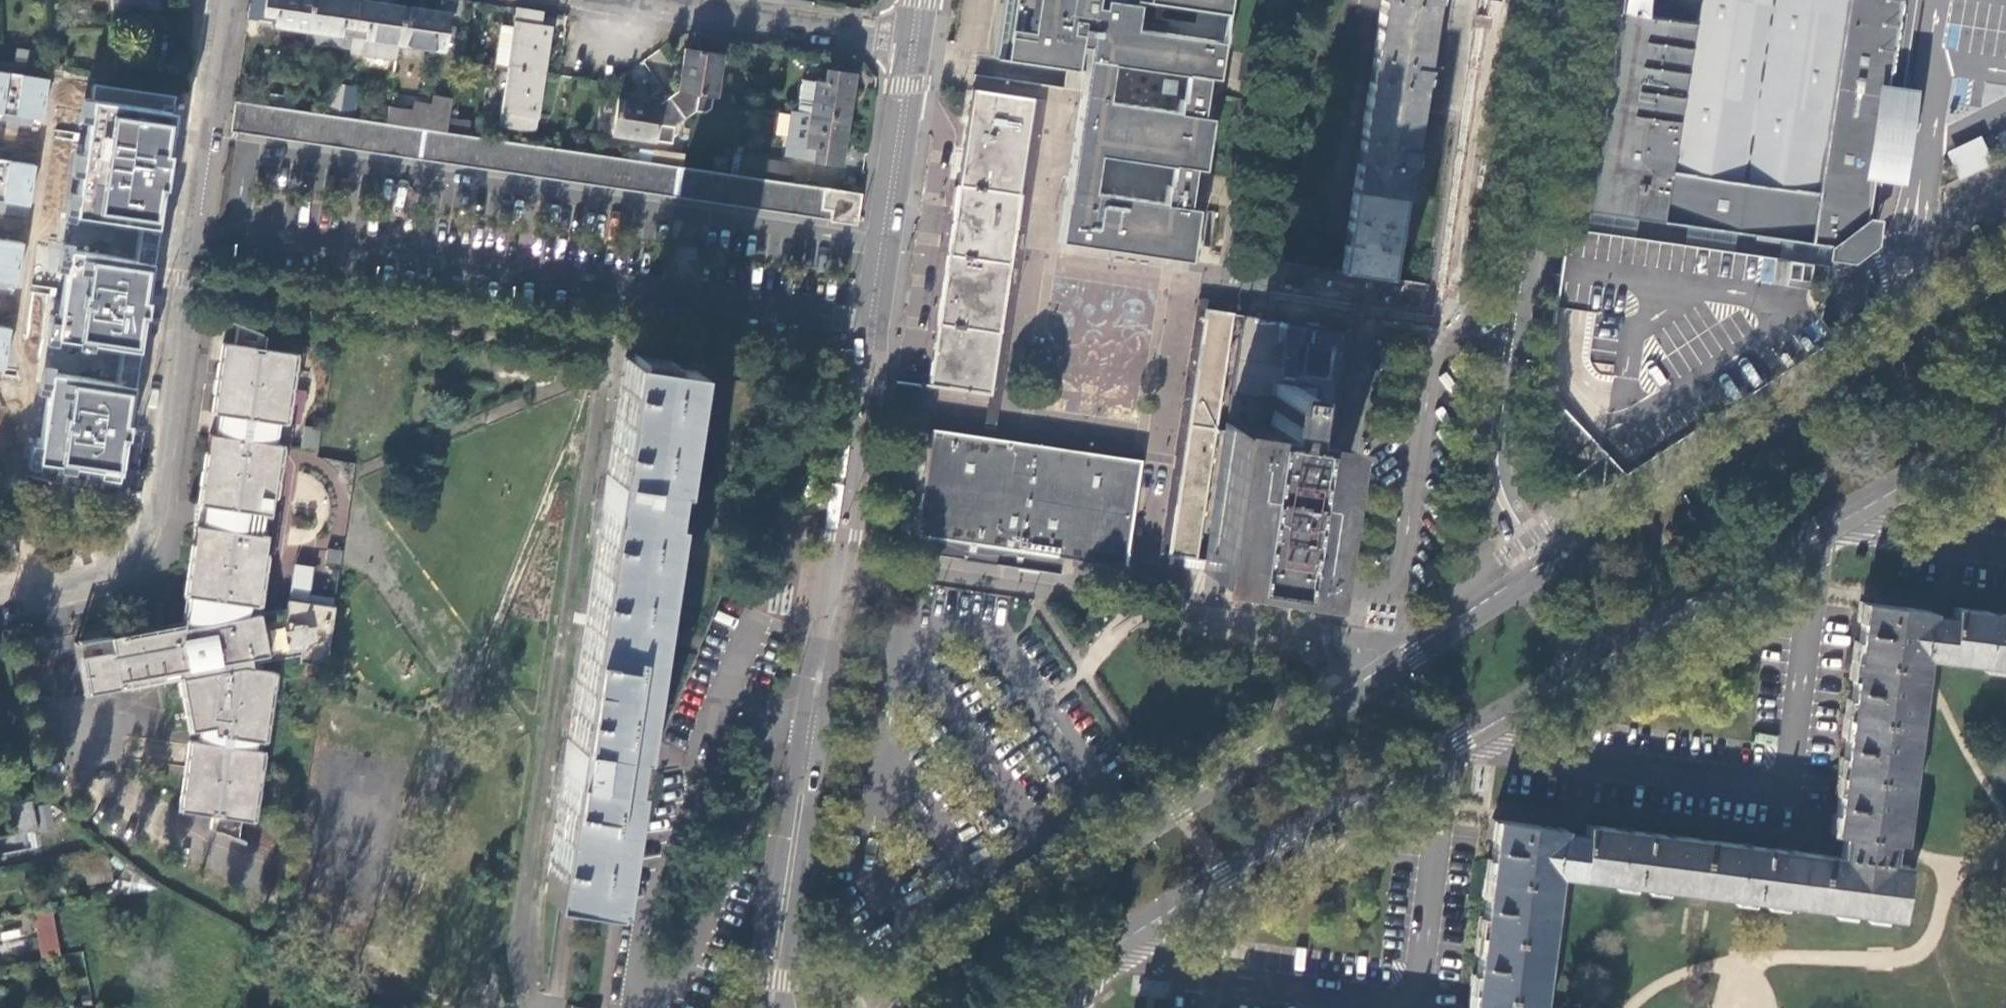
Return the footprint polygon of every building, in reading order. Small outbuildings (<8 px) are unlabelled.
[(110,10),(156,8),(155,0),(110,0),(110,10)] [(311,0),(264,0),(262,12),(276,15),(275,24),(307,29),(311,0)] [(307,29),(306,41),(350,48),(352,36),(340,35),(342,24),(354,26),(358,0),(311,0),(307,29)] [(363,0),(358,0),(354,26),(367,28),(366,38),(352,36),(350,48),(350,51),(395,58),(397,43),(402,6),(363,0)] [(1209,124),(1222,41),(1135,27),(1139,2),(1124,0),(1002,0),(994,56),(1076,69),(1080,45),(1088,46),(1079,104),(1058,240),(1189,260),(1209,124)] [(1227,12),(1229,0),(1152,0),(1227,12)] [(1380,5),(1374,50),(1364,112),(1357,163),(1353,188),(1405,196),(1410,167),(1412,151),(1422,85),(1425,68),(1435,2),(1435,0),(1381,0),(1380,5)] [(1602,116),(1592,115),(1588,138),(1579,137),(1577,157),(1595,160),(1588,211),(1829,245),(1828,258),(1854,261),(1876,245),(1880,219),(1876,215),(1881,178),(1903,182),(1916,87),(1903,85),(1916,0),(1620,0),(1602,116)] [(449,13),(402,6),(397,43),(443,50),(449,13)] [(541,12),(517,8),(514,28),(508,67),(543,73),(550,26),(539,24),(541,12)] [(501,26),(495,65),(508,67),(514,28),(501,26)] [(678,90),(668,97),(684,119),(696,109),(707,111),(710,108),(712,97),(714,96),(721,54),(684,48),(678,90)] [(14,64),(30,66),(32,51),(16,49),(14,64)] [(543,73),(508,67),(499,125),(524,129),(526,115),(536,117),(543,73)] [(815,79),(810,113),(847,118),(854,72),(827,68),(825,81),(815,79)] [(1432,69),(1425,68),(1422,85),(1430,86),(1430,81),(1431,81),(1431,76),(1432,69)] [(0,73),(0,120),(29,125),(42,127),(50,80),(0,73)] [(802,77),(797,111),(810,113),(815,79),(802,77)] [(178,97),(95,83),(76,216),(161,229),(169,165),(178,97)] [(333,83),(329,113),(340,115),(345,84),(333,83)] [(358,86),(345,84),(340,115),(353,117),(358,86)] [(990,394),(1034,97),(973,88),(942,291),(927,385),(990,394)] [(265,104),(295,108),(296,97),(271,94),(265,104)] [(684,119),(668,97),(660,103),(617,96),(611,134),(654,140),(672,143),(675,126),(684,119)] [(988,403),(995,404),(1040,98),(1034,97),(990,394),(988,403)] [(418,114),(387,109),(385,122),(446,131),(448,116),(451,101),(435,99),(434,108),(419,106),(418,114)] [(265,104),(235,100),(231,129),(249,131),(258,124),(265,134),(275,126),(283,136),(293,129),(301,139),(311,132),(319,142),(329,135),(337,145),(347,137),(355,147),(365,140),(373,150),(384,143),(392,153),(402,145),(410,156),(420,147),(429,158),(439,151),(447,161),(457,153),(465,164),(475,155),(484,167),(493,159),(501,169),(511,161),(520,172),(530,165),(537,175),(548,167),(556,177),(566,169),(575,180),(584,172),(593,183),(603,175),(612,186),(622,178),(630,188),(639,180),(647,191),(658,183),(667,194),(677,186),(685,196),(695,189),(704,199),(713,191),(721,202),(731,194),(740,205),(749,197),(758,207),(768,200),(776,210),(786,203),(794,213),(803,206),(811,215),(822,208),(825,188),(788,182),(738,173),(684,165),(651,160),(639,159),(469,134),(446,131),(385,122),(353,117),(340,115),(329,113),(295,108),(265,104)] [(797,111),(792,110),(785,155),(840,164),(847,118),(810,113),(797,111)] [(535,130),(536,117),(526,115),(524,129),(535,130)] [(448,116),(446,131),(469,134),(471,120),(448,116)] [(1947,151),(1960,179),(1994,163),(1981,135),(1947,151)] [(639,159),(651,160),(654,148),(641,146),(639,159)] [(651,160),(684,165),(686,153),(654,148),(651,160)] [(1419,152),(1412,151),(1410,167),(1417,168),(1418,164),(1419,157),(1419,152)] [(741,155),(738,173),(788,182),(791,163),(741,155)] [(0,160),(0,204),(16,207),(29,208),(35,165),(0,160)] [(857,225),(862,194),(825,188),(822,208),(832,209),(830,221),(857,225)] [(1405,196),(1353,188),(1351,202),(1343,257),(1341,271),(1393,279),(1399,237),(1405,196)] [(0,239),(0,282),(3,283),(20,286),(26,242),(0,239)] [(695,260),(697,249),(669,245),(667,255),(695,260)] [(157,265),(68,252),(56,343),(145,356),(157,265)] [(1208,308),(1234,312),(1234,304),(1198,298),(1175,455),(1161,550),(1161,551),(1169,554),(1208,308)] [(1204,559),(1241,313),(1234,312),(1208,308),(1169,554),(1204,559)] [(1346,330),(1241,313),(1204,559),(1203,571),(1231,575),(1307,587),(1346,330)] [(0,326),(0,369),(6,370),(12,328),(0,326)] [(332,624),(335,605),(287,598),(285,607),(246,614),(249,604),(252,604),(255,585),(252,584),(256,567),(258,567),(260,553),(263,553),(266,534),(260,533),(263,512),(269,513),(271,495),(266,493),(270,460),(274,460),(278,442),(274,442),(278,419),(275,419),(278,403),(281,403),(288,356),(254,351),(254,345),(225,340),(222,359),(226,360),(217,412),(219,412),(215,432),(210,432),(207,449),(214,451),(211,467),(209,466),(206,484),(204,483),(201,502),(198,501),(192,541),(198,543),(192,576),(188,576),(180,621),(138,630),(127,628),(122,627),(108,626),(111,649),(81,655),(87,692),(179,675),(189,729),(195,728),(194,739),(188,739),(187,745),(183,773),(177,808),(248,819),(270,670),(261,669),(259,661),(298,653),(297,661),(326,665),(327,657),(332,624)] [(545,890),(612,900),(691,366),(625,356),(545,890)] [(137,388),(46,379),(39,474),(126,486),(137,388)] [(994,413),(995,404),(988,403),(985,426),(991,428),(994,413)] [(318,449),(320,428),(303,426),(301,448),(318,449)] [(1140,459),(931,428),(928,448),(915,535),(1082,560),(1125,564),(1140,459)] [(948,554),(948,556),(1059,572),(1060,565),(904,541),(919,446),(912,445),(898,536),(906,548),(948,554)] [(928,448),(919,446),(904,541),(1060,565),(1081,568),(1082,560),(915,535),(928,448)] [(1169,566),(1203,571),(1204,559),(1169,554),(1169,566)] [(1081,568),(1060,565),(1059,572),(1080,575),(1081,568)] [(1945,660),(1951,619),(1938,617),(1929,616),(1930,612),(1862,603),(1832,835),(1841,836),(1892,842),(1900,843),(1925,657),(1933,659),(1945,660)] [(1976,612),(1952,609),(1951,619),(1945,660),(2005,668),(2005,616),(1976,612)] [(37,829),(53,826),(48,802),(30,793),(31,800),(37,829)] [(37,829),(31,800),(13,804),(19,832),(37,829)] [(1584,838),(1572,836),(1563,835),(1564,829),(1496,821),(1473,1007),(1541,1007),(1557,878),(1567,879),(1579,881),(1584,838)] [(1892,842),(1841,836),(1838,857),(1810,853),(1700,840),(1604,828),(1586,826),(1584,838),(1579,881),(1899,919),(1906,865),(1889,862),(1892,842)] [(51,906),(33,910),(41,957),(59,953),(51,906)]
